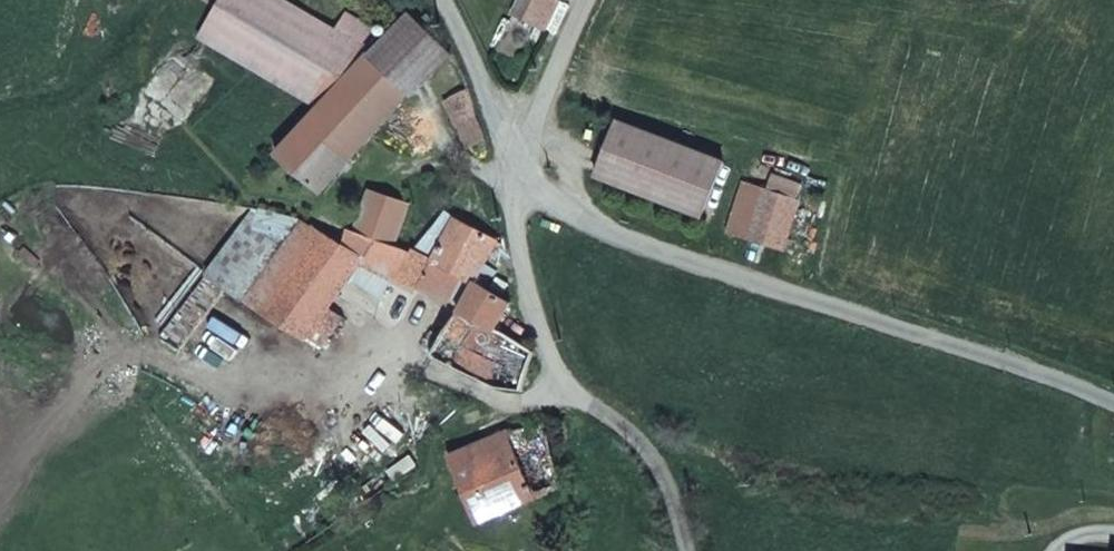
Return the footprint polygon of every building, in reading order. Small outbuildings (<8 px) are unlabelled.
[(285,97),(333,42),(319,31),(315,36),(243,0),(211,0),(187,45),(285,97)] [(561,0),(520,0),(516,7),(546,26),(561,0)] [(351,60),(356,64),(400,19),(393,14),(351,60)] [(330,17),(319,31),(333,42),(347,56),(360,34),(330,17)] [(356,64),(393,97),(398,103),(442,53),(404,23),(400,19),(356,64)] [(285,97),(312,111),(356,64),(351,60),(347,56),(333,42),(285,97)] [(270,157),(315,190),(393,97),(356,64),(312,111),(270,157)] [(483,134),(470,91),(446,109),(472,149),(483,134)] [(711,216),(732,159),(623,119),(602,175),(711,216)] [(806,197),(755,178),(737,227),(788,245),(806,197)] [(373,180),(352,212),(385,228),(400,200),(373,180)] [(307,202),(260,193),(210,264),(252,289),(303,210),(307,202)] [(463,257),(470,262),(487,269),(492,258),(482,240),(497,226),(488,199),(473,213),(459,204),(429,242),(409,269),(439,291),(463,257)] [(338,228),(371,245),(390,254),(404,239),(385,228),(352,212),(345,209),(338,228)] [(303,210),(252,289),(328,338),(355,309),(337,294),(371,245),(338,228),(303,210)] [(487,269),(505,282),(504,250),(497,226),(482,240),(492,258),(487,269)] [(470,262),(425,338),(498,385),(515,379),(534,336),(492,311),(505,284),(505,282),(487,269),(470,262)] [(572,467),(552,408),(543,405),(504,414),(536,481),(572,467)] [(536,481),(504,414),(453,434),(484,497),(536,481)]
